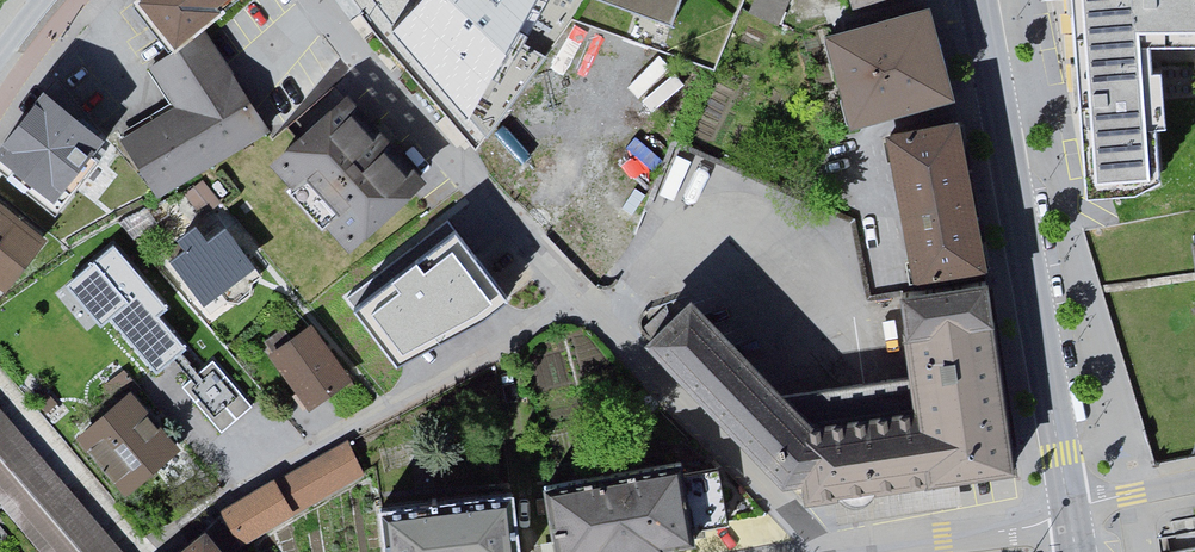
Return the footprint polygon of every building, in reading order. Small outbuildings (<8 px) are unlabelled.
[(171,49),(236,0),(132,0),(171,49)] [(390,27),(466,123),(538,2),(539,0),(421,0),(390,27)] [(676,0),(539,0),(538,2),(663,40),(676,0)] [(754,11),(783,24),(793,0),(759,0),(754,11)] [(846,10),(882,0),(843,0),(846,10)] [(1155,175),(1142,31),(1194,30),(1194,0),(1072,0),(1086,180),(1155,175)] [(828,32),(850,119),(949,94),(927,7),(828,32)] [(171,49),(147,64),(173,105),(122,137),(159,196),(269,127),(206,27),(171,49)] [(0,155),(0,168),(54,210),(107,143),(47,96),(0,155)] [(350,240),(418,176),(347,101),(279,165),(350,240)] [(981,263),(954,122),(888,135),(916,276),(981,263)] [(208,183),(188,196),(202,217),(222,204),(208,183)] [(4,282),(41,240),(0,205),(0,278),(4,282)] [(226,208),(165,249),(197,298),(259,257),(226,208)] [(503,313),(445,223),(344,299),(394,368),(503,313)] [(114,244),(67,285),(102,326),(111,318),(157,373),(187,348),(160,315),(168,308),(114,244)] [(1020,492),(983,280),(905,292),(924,372),(941,510),(1020,492)] [(787,392),(690,293),(646,337),(840,527),(941,510),(924,372),(787,392)] [(348,376),(310,325),(276,351),(314,401),(348,376)] [(214,361),(183,387),(222,433),(252,407),(214,361)] [(128,489),(176,446),(129,392),(80,435),(128,489)] [(0,407),(0,498),(47,551),(126,551),(0,407)] [(350,436),(221,511),(239,542),(368,467),(350,436)] [(548,483),(559,551),(604,551),(719,534),(706,458),(548,483)] [(512,490),(384,507),(390,551),(520,551),(512,490)] [(183,551),(223,551),(207,532),(183,551)]
